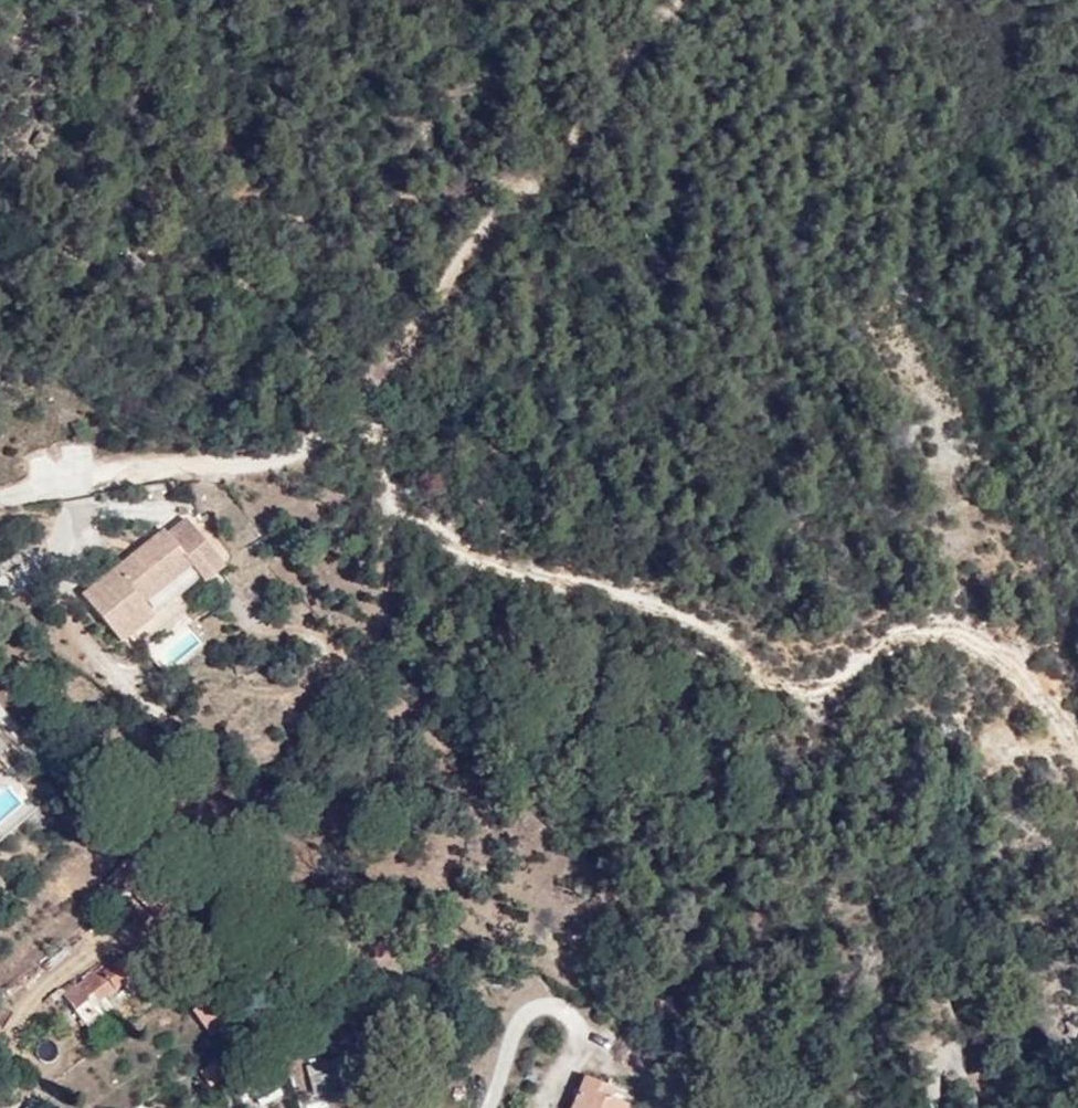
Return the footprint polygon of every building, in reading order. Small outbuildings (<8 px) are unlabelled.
[(164,532),(145,546),(150,551),(136,561),(133,556),(82,596),(118,643),(152,616),(142,604),(189,567),(202,582),(221,566),(186,522),(169,536),(164,532)] [(150,551),(145,546),(133,556),(136,561),(150,551)] [(135,970),(121,952),(65,994),(79,1013),(102,995),(135,970)] [(211,1033),(239,1013),(221,989),(194,1009),(211,1033)] [(111,1009),(102,995),(79,1013),(89,1025),(111,1009)] [(227,1075),(216,1060),(201,1070),(211,1085),(227,1075)] [(329,1060),(309,1063),(317,1107),(338,1107),(329,1060)] [(283,1093),(271,1073),(237,1092),(242,1102),(255,1094),(261,1106),(283,1093)] [(606,1084),(586,1076),(572,1107),(625,1107),(627,1103),(610,1096),(601,1093),(606,1084)] [(615,1088),(606,1084),(601,1093),(610,1096),(615,1088)]
